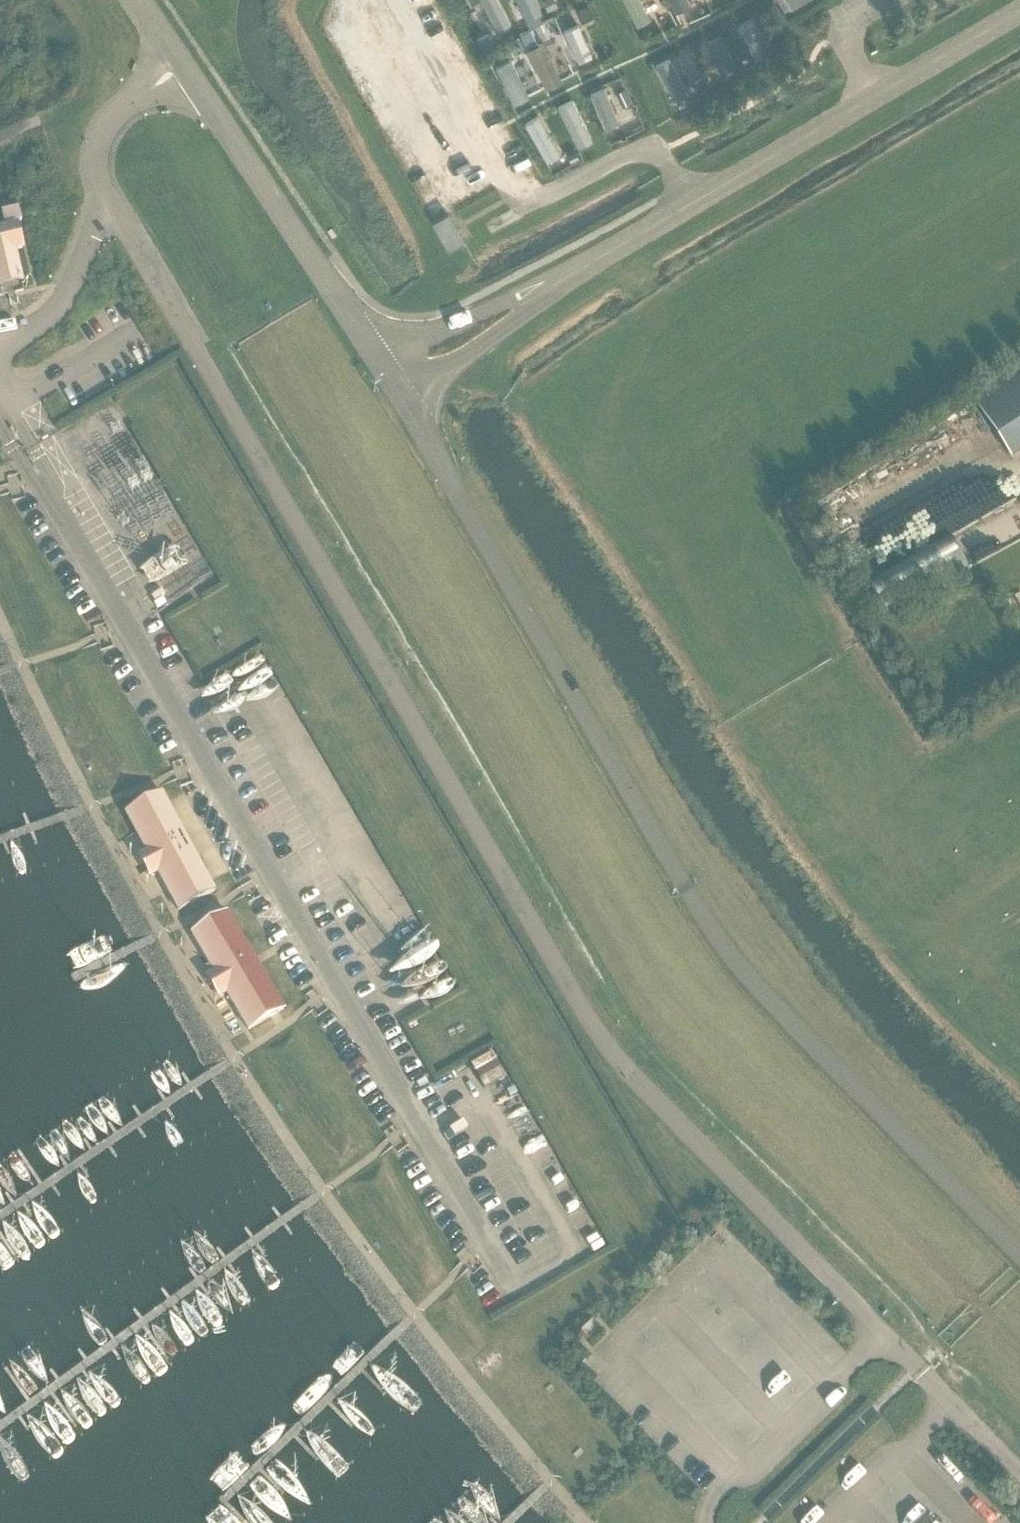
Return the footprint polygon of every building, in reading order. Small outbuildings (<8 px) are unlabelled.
[(483,12),(493,30),(508,21),(496,0),(472,0),(470,1),(478,15),(483,12)] [(638,23),(664,12),(659,0),(629,0),(638,23)] [(790,8),(804,0),(786,0),(790,8)] [(577,23),(572,25),(568,14),(555,19),(573,64),(591,57),(577,23)] [(751,58),(769,50),(757,24),(745,29),(751,40),(744,43),(751,58)] [(723,72),(736,66),(721,33),(708,39),(723,72)] [(513,53),(528,48),(525,37),(509,42),(513,53)] [(546,85),(562,80),(548,37),(532,42),(546,85)] [(498,77),(537,65),(532,50),(494,62),(498,77)] [(691,93),(683,77),(690,73),(680,54),(659,64),(677,100),(691,93)] [(591,95),(599,124),(624,117),(616,89),(591,95)] [(574,133),(594,125),(585,102),(565,111),(574,133)] [(543,151),(568,138),(562,126),(537,138),(543,151)] [(514,171),(528,181),(535,172),(520,162),(514,171)] [(21,219),(18,207),(2,211),(5,223),(21,219)] [(16,224),(0,228),(0,278),(19,273),(14,250),(21,248),(16,224)] [(1019,448),(1019,373),(976,401),(1010,454),(1019,448)] [(113,398),(76,411),(81,424),(62,431),(68,446),(123,425),(113,398)] [(983,477),(893,531),(910,559),(1019,492),(1019,478),(994,494),(983,477)] [(173,813),(162,793),(126,813),(146,850),(139,854),(151,876),(158,872),(178,909),(215,890),(204,870),(202,871),(192,854),(194,852),(190,845),(188,846),(184,839),(186,838),(182,830),(180,832),(170,814),(173,813)] [(247,951),(244,946),(237,933),(240,932),(228,913),(193,934),(214,970),(207,975),(220,996),(227,992),(249,1029),(284,1007),(273,988),(270,990),(263,977),(260,972),(263,971),(258,964),(252,967),(248,960),(254,956),(250,949),(247,951)] [(420,1158),(401,1168),(414,1192),(433,1182),(420,1158)] [(599,1327),(592,1320),(580,1331),(587,1338),(599,1327)]
